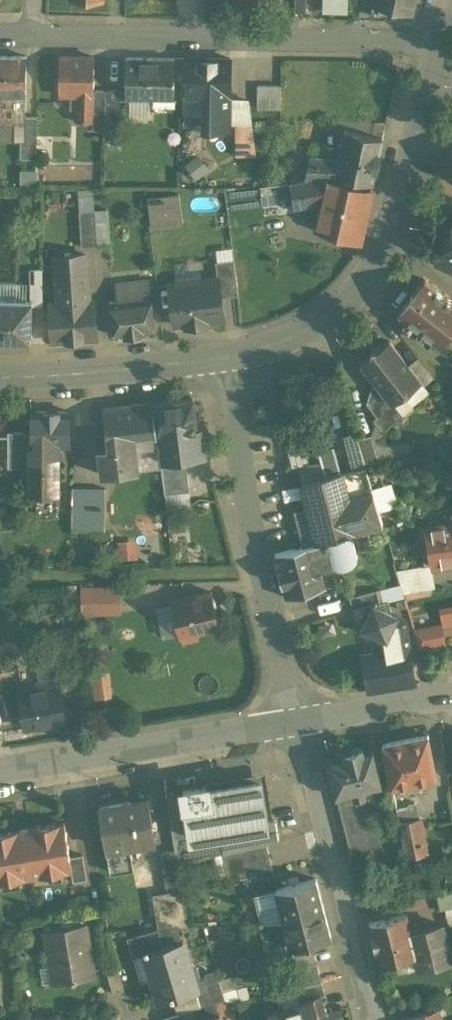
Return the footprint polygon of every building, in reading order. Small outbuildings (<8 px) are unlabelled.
[(324,10),(346,10),(347,0),(324,0),(324,10)] [(373,1),(374,2),(401,8),(412,10),(415,0),(373,0),(373,1)] [(401,8),(374,2),(371,15),(400,15),(401,8)] [(0,54),(0,123),(14,123),(14,140),(24,140),(25,140),(25,115),(26,55),(0,54)] [(94,55),(60,55),(59,93),(81,93),(93,93),(94,89),(94,55)] [(174,57),(126,56),(125,97),(130,97),(130,116),(149,117),(149,97),(174,97),(174,57)] [(231,57),(184,57),(183,93),(183,113),(207,113),(207,122),(230,122),(231,57)] [(281,84),(257,84),(257,108),(281,108),(281,84)] [(105,89),(94,89),(93,93),(93,120),(92,120),(92,129),(105,129),(105,89)] [(119,89),(105,89),(105,129),(118,129),(119,89)] [(93,93),(81,93),(80,107),(77,107),(77,120),(92,120),(93,120),(93,93)] [(252,123),(249,98),(235,98),(234,123),(235,123),(252,123)] [(37,115),(25,115),(25,140),(24,140),(24,145),(36,145),(37,115)] [(256,150),(252,123),(235,123),(236,151),(256,150)] [(383,138),(344,129),(337,160),(334,175),(373,184),(383,138)] [(337,160),(310,154),(304,180),(329,176),(334,175),(337,160)] [(304,180),(290,182),(294,207),(323,202),(328,177),(329,177),(329,176),(304,180)] [(329,177),(328,177),(323,202),(317,230),(358,239),(362,223),(364,224),(368,203),(366,202),(370,187),(329,177)] [(290,182),(260,186),(263,212),(294,207),(290,182)] [(95,208),(79,209),(81,245),(97,244),(95,208)] [(437,257),(443,260),(444,262),(451,266),(451,223),(437,257)] [(86,253),(63,255),(64,276),(56,276),(57,302),(50,302),(53,339),(96,336),(94,299),(89,300),(86,253)] [(200,277),(167,282),(172,324),(226,317),(221,275),(200,277)] [(148,278),(115,282),(117,300),(150,296),(148,278)] [(424,278),(398,311),(440,345),(451,330),(451,299),(424,278)] [(117,300),(109,301),(113,334),(154,329),(150,296),(117,300)] [(0,299),(0,339),(30,339),(32,300),(6,299),(0,299)] [(421,380),(389,339),(379,347),(372,346),(371,353),(361,361),(382,389),(393,402),(394,401),(421,380)] [(393,402),(382,389),(367,401),(377,415),(373,418),(376,421),(382,429),(403,413),(394,401),(393,402)] [(194,397),(153,402),(153,403),(155,402),(159,443),(161,458),(186,455),(204,453),(201,428),(197,428),(194,397)] [(153,402),(104,408),(109,448),(100,449),(103,473),(138,469),(135,446),(159,443),(155,402),(153,403),(153,402)] [(71,410),(33,410),(32,444),(36,444),(36,447),(29,447),(29,493),(37,494),(58,493),(58,468),(58,466),(55,463),(53,463),(52,462),(51,462),(51,444),(57,444),(57,445),(58,445),(58,444),(70,444),(71,410)] [(376,421),(371,434),(372,439),(384,435),(382,429),(376,421)] [(28,431),(8,431),(8,467),(27,467),(27,447),(28,447),(28,431)] [(370,435),(359,439),(359,437),(358,438),(361,448),(364,462),(378,459),(372,439),(371,434),(370,434),(370,435)] [(361,448),(354,450),(358,464),(364,462),(361,448)] [(186,455),(161,458),(165,492),(190,489),(186,455)] [(365,465),(341,471),(349,503),(375,497),(372,488),(365,465)] [(341,471),(303,481),(309,505),(318,541),(351,533),(352,532),(364,530),(383,524),(379,510),(375,497),(349,503),(341,471)] [(391,482),(372,488),(375,497),(379,510),(396,505),(391,482)] [(88,486),(73,486),(72,526),(88,527),(88,521),(88,486)] [(106,487),(88,486),(88,521),(105,521),(106,487)] [(58,493),(37,494),(37,512),(58,512),(58,493)] [(309,505),(294,509),(303,545),(314,542),(318,541),(309,505)] [(425,526),(431,563),(432,565),(432,566),(451,562),(451,522),(425,526)] [(364,530),(352,532),(356,548),(368,545),(364,530)] [(314,542),(303,545),(275,553),(278,567),(277,567),(282,585),(283,585),(286,596),(326,586),(321,566),(333,563),(338,565),(343,565),(348,564),(353,561),(357,557),(351,533),(318,541),(314,542)] [(122,557),(141,553),(138,535),(119,538),(122,557)] [(412,551),(401,544),(394,554),(405,561),(412,551)] [(431,563),(397,569),(404,592),(435,587),(432,566),(432,565),(431,563)] [(148,586),(123,592),(126,606),(151,600),(148,586)] [(211,588),(174,599),(184,634),(186,633),(188,638),(200,635),(199,630),(222,623),(211,588)] [(389,599),(380,601),(377,588),(350,595),(358,627),(364,626),(384,635),(386,649),(362,652),(368,690),(416,682),(405,617),(392,611),(389,599)] [(443,601),(444,622),(451,621),(451,600),(443,601)] [(440,624),(414,629),(419,646),(443,641),(440,624)] [(94,669),(95,694),(114,692),(113,668),(94,669)] [(41,681),(21,684),(22,690),(20,690),(26,726),(66,719),(60,684),(58,684),(56,669),(39,672),(41,681)] [(428,733),(383,742),(392,785),(437,775),(428,733)] [(372,745),(363,747),(363,746),(362,747),(357,744),(348,746),(345,751),(344,752),(326,757),(337,796),(342,795),(349,793),(350,799),(365,795),(364,790),(365,789),(382,785),(372,745)] [(256,773),(165,789),(175,848),(177,856),(267,840),(256,773)] [(365,795),(350,799),(349,793),(342,795),(353,836),(378,830),(368,793),(366,793),(365,789),(364,790),(365,795)] [(410,789),(394,792),(407,856),(426,852),(416,804),(413,804),(410,789)] [(149,796),(131,799),(132,801),(102,806),(101,804),(100,804),(107,848),(108,848),(130,844),(129,840),(152,836),(153,840),(155,840),(152,823),(153,822),(149,796)] [(0,831),(0,880),(71,868),(72,868),(70,855),(64,820),(0,831)] [(378,830),(353,836),(356,849),(381,843),(378,830)] [(224,851),(222,852),(229,879),(273,869),(267,842),(224,851)] [(130,844),(108,848),(111,871),(133,867),(130,844)] [(175,848),(161,851),(168,890),(182,888),(177,856),(175,848)] [(83,853),(70,855),(72,868),(71,868),(73,880),(87,878),(83,853)] [(316,877),(276,887),(284,919),(325,909),(316,877)] [(276,887),(256,892),(263,921),(265,921),(284,919),(276,887)] [(168,890),(153,893),(158,927),(159,927),(188,925),(182,888),(168,890)] [(437,893),(440,908),(445,907),(445,906),(451,905),(451,890),(437,893)] [(325,909),(284,919),(287,932),(282,933),(285,943),(287,951),(292,950),(291,946),(309,941),(311,947),(324,943),(323,938),(331,936),(325,909)] [(411,930),(407,912),(369,922),(372,934),(375,948),(376,948),(380,963),(416,954),(417,954),(411,930)] [(284,919),(265,921),(271,947),(285,943),(282,933),(287,932),(284,919)] [(443,922),(411,930),(417,954),(416,954),(419,966),(451,958),(443,922)] [(85,924),(46,930),(49,955),(52,955),(56,981),(93,976),(85,924)] [(158,927),(128,936),(133,956),(145,952),(145,951),(164,945),(159,927),(158,927)] [(164,945),(145,951),(145,952),(146,952),(150,966),(159,999),(198,988),(183,939),(164,945)] [(317,961),(291,968),(295,986),(321,980),(317,961)] [(125,990),(119,968),(109,971),(116,992),(125,990)] [(220,978),(206,982),(208,989),(197,992),(201,1005),(225,997),(220,978)] [(321,980),(295,986),(299,1000),(315,996),(325,992),(321,980)] [(269,1009),(272,1019),(322,1019),(315,996),(299,1000),(269,1009)] [(163,1016),(164,1019),(194,1019),(198,1019),(194,1007),(163,1016)] [(405,1015),(406,1019),(443,1019),(439,1007),(405,1015)]
